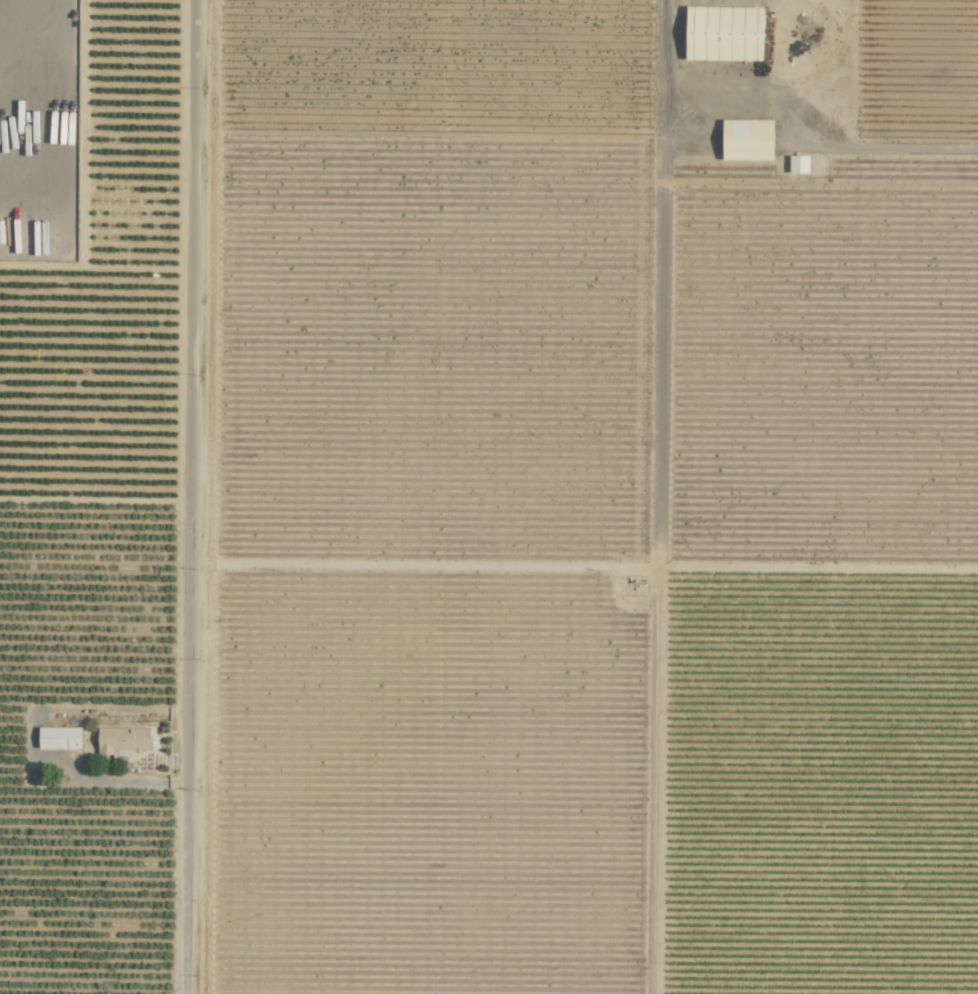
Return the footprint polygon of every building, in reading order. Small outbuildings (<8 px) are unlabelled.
[(685,60),(762,61),(762,7),(685,6),(685,60)] [(772,160),(773,120),(722,120),(721,160),(772,160)] [(789,173),(808,173),(807,155),(789,156),(789,173)] [(38,748),(80,749),(81,727),(39,727),(38,748)] [(149,728),(98,727),(98,755),(136,755),(136,749),(149,750),(149,728)]
